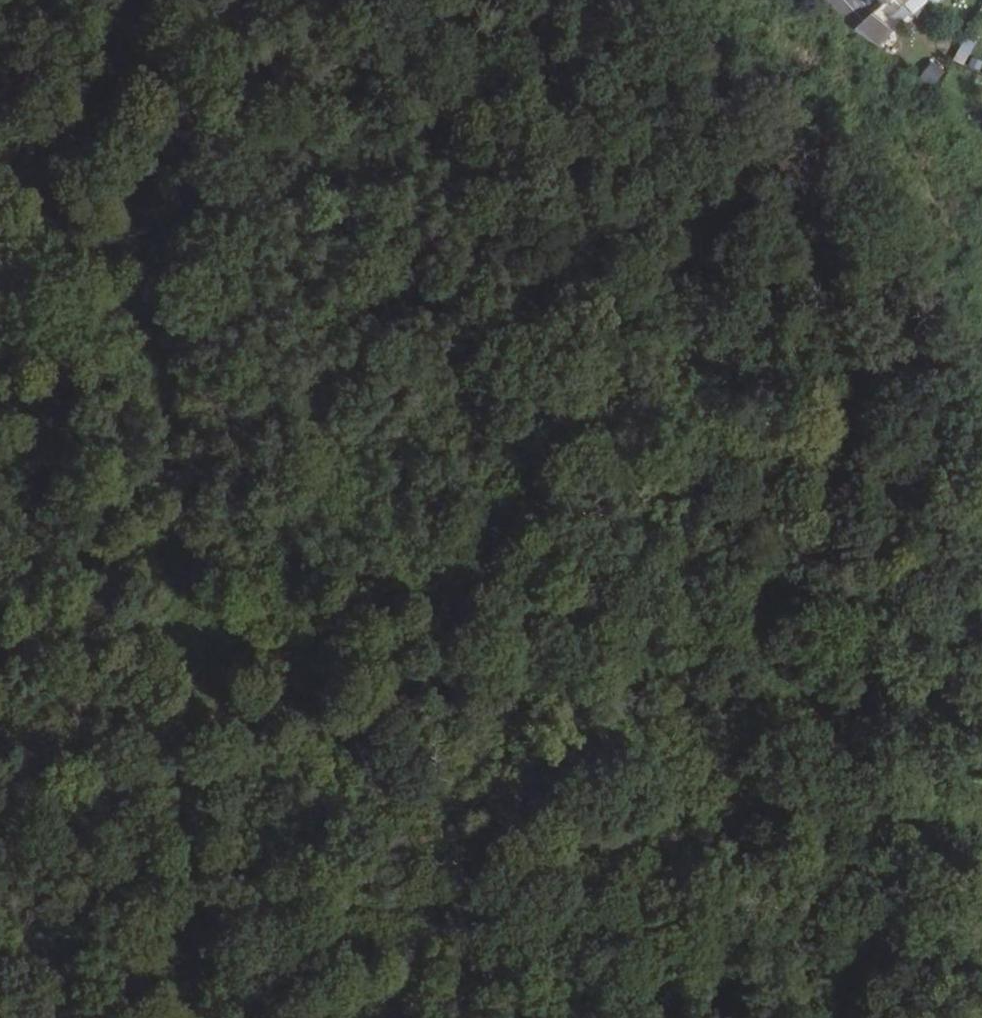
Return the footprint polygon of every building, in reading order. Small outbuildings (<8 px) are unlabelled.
[(873,11),(856,28),(878,50),(895,33),(873,11)] [(920,83),(934,90),(945,71),(930,63),(920,83)]
